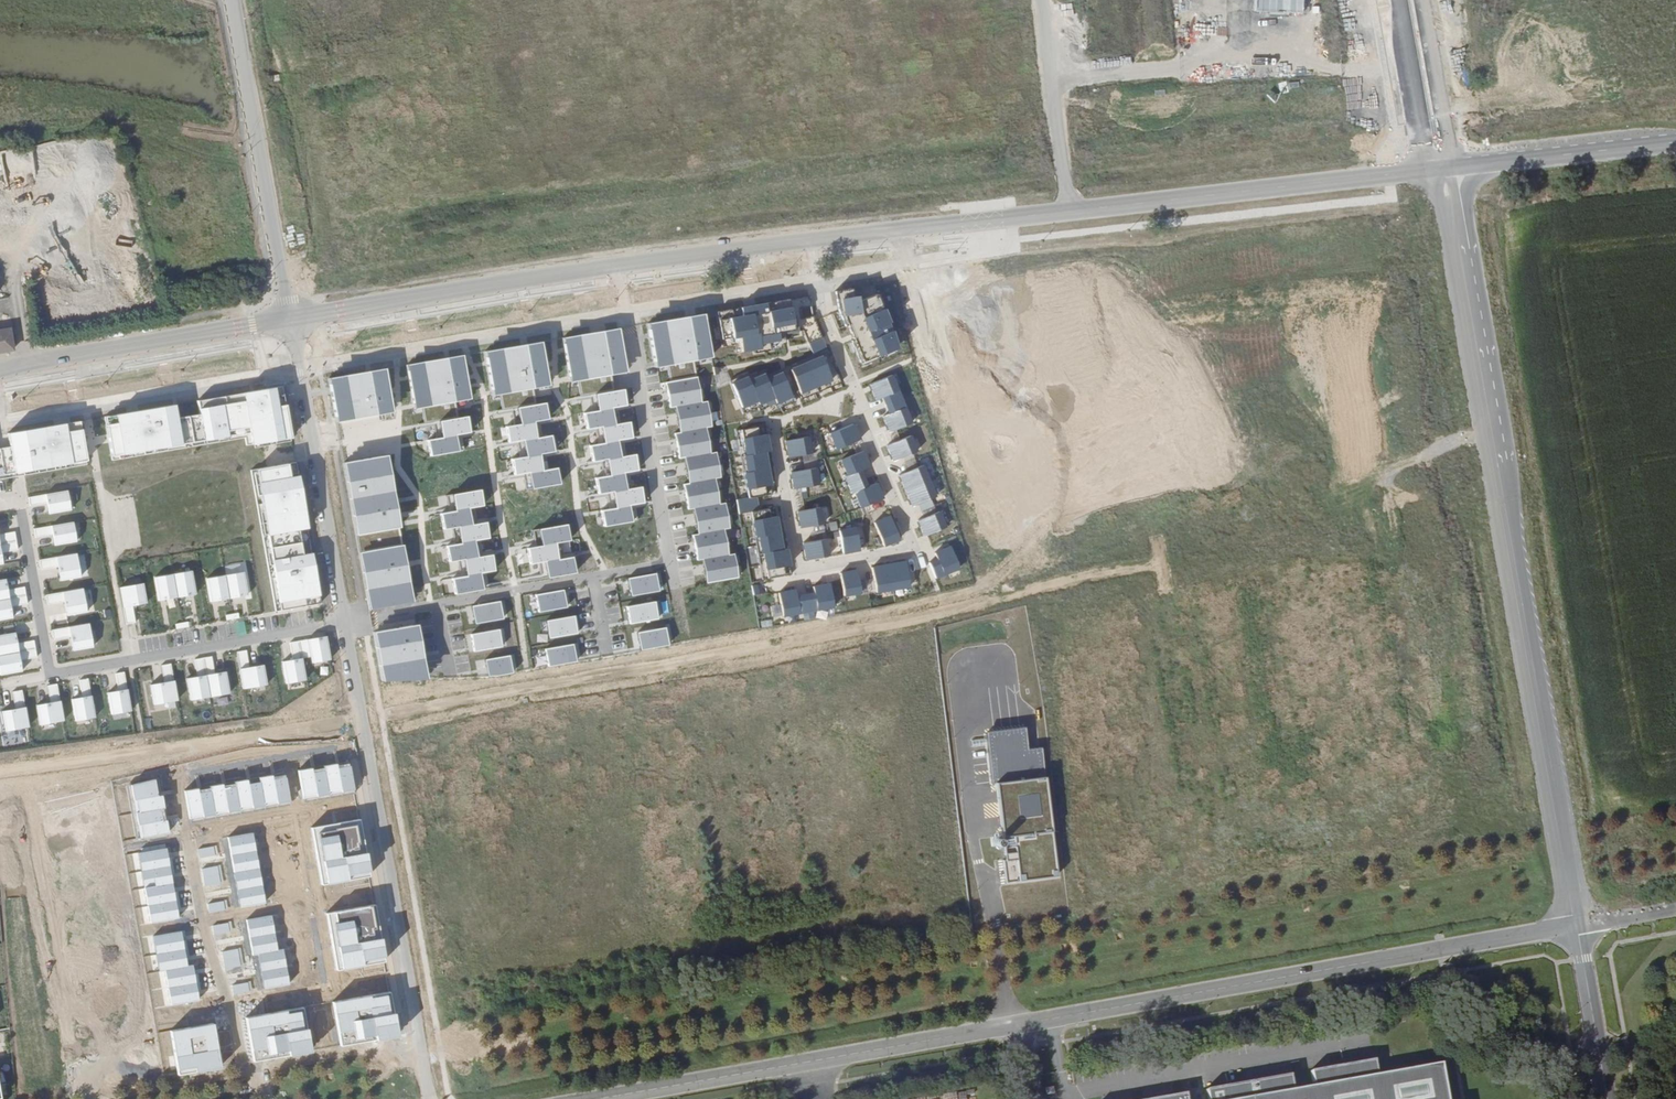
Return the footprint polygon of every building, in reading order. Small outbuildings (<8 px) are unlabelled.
[(851,288),(828,296),(853,366),(898,349),(879,296),(857,304),(851,288)] [(808,296),(712,312),(718,345),(815,328),(811,317),(808,296)] [(651,369),(667,366),(693,361),(708,358),(700,314),(643,324),(651,369)] [(12,351),(11,345),(9,333),(0,334),(0,332),(0,353),(12,351)] [(620,332),(604,335),(611,378),(627,376),(620,332)] [(604,335),(580,339),(587,383),(611,378),(604,335)] [(580,339),(563,342),(570,385),(579,384),(587,383),(580,339)] [(527,347),(535,392),(549,389),(541,345),(527,347)] [(527,347),(503,351),(510,396),(535,392),(527,347)] [(503,351),(485,354),(493,399),(502,397),(510,396),(503,351)] [(775,404),(828,380),(818,356),(764,380),(772,398),(775,404)] [(465,359),(449,361),(456,405),(472,403),(465,359)] [(449,361),(424,366),(432,410),(456,405),(449,361)] [(693,361),(667,366),(670,381),(665,382),(670,407),(675,406),(680,432),(674,433),(679,458),(684,457),(689,483),(683,484),(688,509),(694,508),(698,533),(692,534),(697,560),(702,559),(704,572),(736,567),(734,553),(728,554),(724,528),(729,527),(724,503),(719,504),(714,478),(720,477),(715,451),(710,452),(705,428),(711,426),(706,401),(700,402),(696,376),(693,361)] [(424,366),(408,367),(414,410),(425,412),(432,410),(424,366)] [(333,422),(349,419),(374,415),(390,412),(382,368),(325,378),(333,422)] [(772,398),(764,380),(762,374),(747,381),(755,400),(757,404),(772,398)] [(911,422),(891,376),(867,386),(873,401),(880,398),(887,414),(880,417),(886,432),(911,422)] [(738,407),(755,400),(747,381),(745,377),(728,384),(738,407)] [(587,383),(579,384),(582,401),(590,399),(614,395),(611,378),(587,383)] [(289,383),(109,410),(117,460),(249,440),(250,447),(298,440),(289,383)] [(510,396),(502,397),(504,414),(517,412),(538,408),(535,392),(510,396)] [(614,395),(590,399),(593,415),(619,410),(627,409),(625,393),(614,395)] [(432,410),(425,412),(426,426),(435,425),(459,421),(456,405),(432,410)] [(538,408),(517,412),(520,427),(535,424),(549,422),(546,407),(538,408)] [(619,410),(593,415),(584,416),(587,433),(596,432),(622,427),(619,410)] [(84,419),(12,429),(14,441),(18,468),(20,477),(91,466),(84,419)] [(469,420),(459,421),(435,425),(438,440),(462,436),(472,435),(469,420)] [(535,424),(520,427),(506,429),(509,446),(524,444),(538,441),(535,424)] [(758,580),(790,575),(785,548),(778,549),(771,507),(760,509),(758,497),(769,495),(762,453),(769,452),(764,425),(733,430),(758,580)] [(828,435),(835,450),(859,440),(853,425),(828,435)] [(630,426),(622,427),(596,432),(599,447),(623,443),(633,441),(630,426)] [(462,436),(438,440),(429,442),(431,458),(465,454),(462,436)] [(885,446),(891,461),(916,451),(909,436),(885,446)] [(782,442),(785,458),(811,454),(808,437),(782,442)] [(538,441),(524,444),(527,459),(546,456),(554,454),(552,439),(538,441)] [(0,443),(0,470),(18,468),(14,441),(0,443)] [(623,443),(599,447),(590,449),(592,465),(601,463),(626,459),(623,443)] [(838,462),(857,508),(882,498),(875,483),(868,486),(862,470),(868,467),(862,452),(838,462)] [(546,456),(527,459),(512,461),(515,478),(529,476),(549,472),(546,456)] [(387,457),(347,462),(350,483),(389,476),(387,457)] [(626,459),(601,463),(604,480),(630,475),(638,474),(635,457),(626,459)] [(304,461),(263,466),(283,609),(324,603),(304,461)] [(935,497),(922,465),(898,475),(911,507),(935,497)] [(788,473),(791,489),(817,484),(814,468),(788,473)] [(558,471),(549,472),(529,476),(532,492),(561,487),(558,471)] [(630,475),(604,480),(596,481),(598,497),(614,495),(633,491),(630,475)] [(389,476),(350,483),(353,499),(393,494),(389,476)] [(72,488),(51,491),(55,514),(75,511),(72,488)] [(614,495),(616,502),(617,510),(636,507),(644,506),(641,490),(633,491),(614,495)] [(481,491),(453,495),(456,513),(476,510),(484,508),(481,491)] [(393,494),(353,499),(356,517),(398,510),(393,494)] [(636,507),(617,510),(601,513),(604,530),(639,524),(636,507)] [(794,512),(797,528),(823,524),(820,507),(794,512)] [(398,510),(356,517),(359,536),(400,530),(398,510)] [(476,510),(456,513),(442,515),(444,531),(458,528),(478,525),(476,510)] [(915,521),(921,536),(946,526),(939,511),(915,521)] [(884,546),(900,541),(891,516),(875,521),(884,546)] [(78,518),(56,522),(60,546),(82,543),(78,518)] [(0,525),(0,566),(13,564),(6,524),(0,525)] [(487,524),(478,525),(458,528),(461,545),(481,542),(489,540),(487,524)] [(568,526),(533,531),(535,548),(562,544),(571,542),(568,526)] [(842,555),(859,552),(855,528),(838,531),(842,555)] [(400,530),(359,536),(362,554),(404,547),(400,530)] [(799,544),(802,560),(828,555),(825,539),(799,544)] [(481,542),(461,545),(448,547),(451,563),(465,561),(484,558),(481,542)] [(562,544),(535,548),(528,549),(531,566),(539,565),(566,561),(562,544)] [(934,578),(958,569),(949,544),(933,551),(936,558),(928,562),(934,578)] [(404,547),(362,554),(364,574),(408,566),(404,547)] [(83,552),(61,555),(66,580),(87,576),(83,552)] [(493,556),(484,558),(465,561),(468,577),(487,574),(496,572),(493,556)] [(566,561),(539,565),(541,581),(575,574),(573,560),(566,561)] [(876,593),(910,587),(905,562),(871,568),(876,593)] [(408,566),(364,574),(367,591),(411,583),(408,566)] [(844,597),(861,594),(856,570),(839,573),(844,597)] [(191,573),(156,578),(159,600),(195,595),(191,573)] [(245,573),(208,579),(212,603),(248,598),(245,573)] [(487,574),(468,577),(453,579),(455,595),(489,590),(487,574)] [(655,575),(628,580),(631,598),(658,593),(655,575)] [(0,583),(0,623),(23,619),(17,580),(0,583)] [(784,618),(834,608),(829,582),(813,585),(814,593),(797,596),(795,589),(779,592),(784,618)] [(411,583),(367,591),(370,611),(414,604),(411,583)] [(89,586),(67,590),(72,614),(93,610),(89,586)] [(144,586),(120,589),(123,607),(146,604),(144,586)] [(565,592),(535,596),(538,614),(568,609),(565,592)] [(501,603),(473,607),(476,624),(504,620),(501,603)] [(655,604),(626,609),(629,626),(657,622),(655,604)] [(574,617),(546,622),(549,640),(578,634),(574,617)] [(53,628),(54,639),(72,637),(74,651),(97,649),(94,624),(53,628)] [(419,625),(376,632),(378,648),(420,640),(419,625)] [(665,629),(638,633),(640,647),(667,643),(665,629)] [(0,635),(0,660),(3,675),(31,670),(25,631),(0,635)] [(501,631),(471,635),(473,652),(503,648),(501,631)] [(328,636),(291,643),(295,660),(282,662),(287,687),(306,684),(302,661),(312,659),(312,664),(332,660),(328,636)] [(420,640),(378,648),(380,666),(423,659),(420,640)] [(1019,641),(1020,648),(1035,647),(1035,640),(1019,641)] [(574,646),(545,650),(547,665),(576,661),(574,646)] [(240,654),(245,689),(266,686),(263,666),(249,668),(247,653),(240,654)] [(510,656),(485,660),(488,676),(513,672),(510,656)] [(188,679),(192,701),(229,695),(225,673),(216,675),(213,659),(195,662),(198,678),(188,679)] [(423,659),(380,666),(383,680),(428,680),(423,659)] [(153,684),(157,705),(176,702),(170,666),(161,667),(164,682),(153,684)] [(134,682),(107,686),(112,717),(138,712),(134,682)] [(3,702),(8,734),(102,719),(97,687),(3,702)] [(1004,882),(1056,875),(1040,748),(1028,750),(1025,729),(984,735),(1004,882)] [(350,761),(297,770),(302,798),(354,791),(350,761)] [(286,770),(184,789),(189,821),(291,805),(286,770)] [(160,777),(127,784),(138,836),(167,833),(160,777)] [(359,817),(309,827),(319,885),(347,881),(348,882),(369,878),(359,817)] [(254,832),(225,837),(238,908),(266,903),(254,832)] [(212,846),(198,849),(200,859),(214,856),(212,846)] [(168,848),(137,853),(149,924),(179,918),(168,848)] [(217,865),(201,868),(203,886),(219,883),(217,865)] [(222,900),(207,904),(209,912),(224,908),(222,900)] [(376,904),(325,911),(328,928),(322,928),(323,942),(329,942),(328,951),(333,951),(335,970),(384,963),(376,904)] [(272,914),(246,918),(252,955),(258,954),(262,987),(288,984),(282,946),(277,947),(272,914)] [(229,921),(212,925),(214,936),(231,932),(229,921)] [(181,929),(152,936),(157,972),(166,971),(172,1002),(199,999),(196,991),(202,989),(199,971),(188,972),(181,929)] [(237,948),(221,951),(223,966),(240,965),(237,948)] [(389,991),(331,1000),(335,1047),(397,1035),(389,991)] [(303,1006),(244,1017),(252,1061),(310,1051),(303,1006)] [(213,1022),(169,1029),(178,1075),(220,1067),(213,1022)] [(1437,1065),(1373,1076),(1371,1061),(1307,1072),(1310,1088),(1289,1091),(1287,1076),(1203,1091),(1204,1098),(1443,1098),(1437,1065)]
